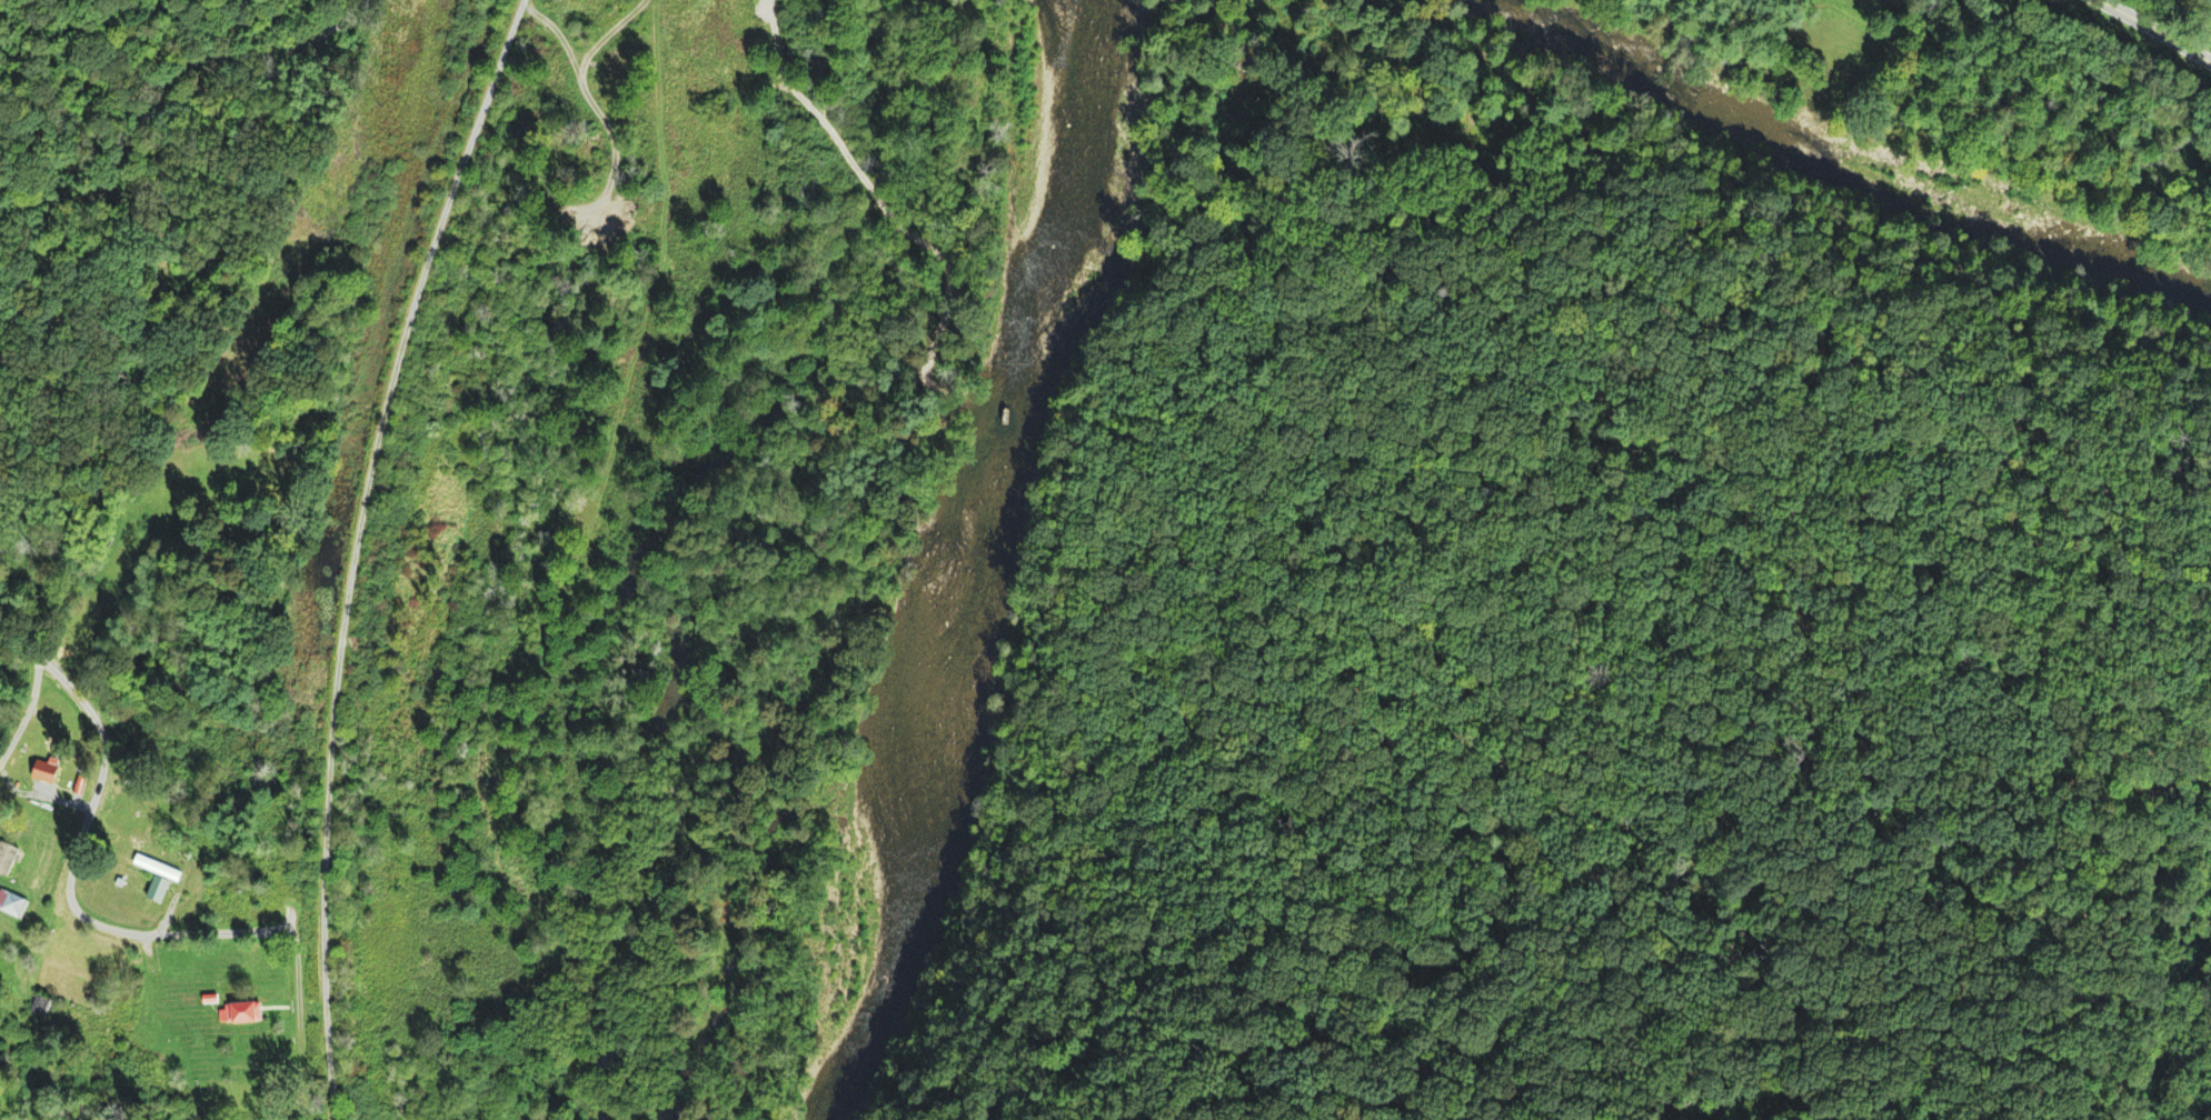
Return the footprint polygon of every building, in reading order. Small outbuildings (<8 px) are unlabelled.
[(56,787),(32,781),(37,760),(60,766),(56,787)] [(8,876),(0,872),(0,849),(3,841),(19,848),(8,876)] [(132,862),(137,853),(182,873),(179,882),(132,862)] [(162,903),(147,897),(156,874),(171,881),(162,903)] [(23,919),(0,907),(0,888),(1,886),(32,901),(23,919)] [(37,992),(51,998),(44,1016),(31,1010),(37,992)] [(228,1026),(227,1006),(260,1003),(262,1023),(228,1026)]
